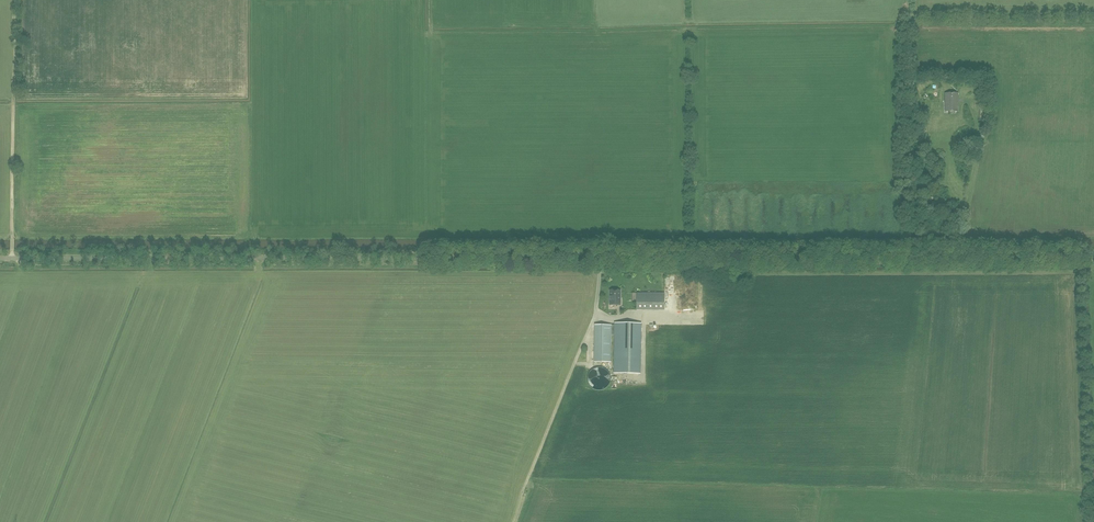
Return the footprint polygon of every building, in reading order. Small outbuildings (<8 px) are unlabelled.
[(957,92),(946,93),(946,111),(958,111),(957,92)] [(620,305),(620,290),(610,290),(610,305),(620,305)] [(664,310),(664,293),(637,293),(637,310),(664,310)] [(595,325),(594,362),(611,362),(611,335),(615,335),(614,373),(640,373),(640,323),(615,323),(615,325),(595,325)]
